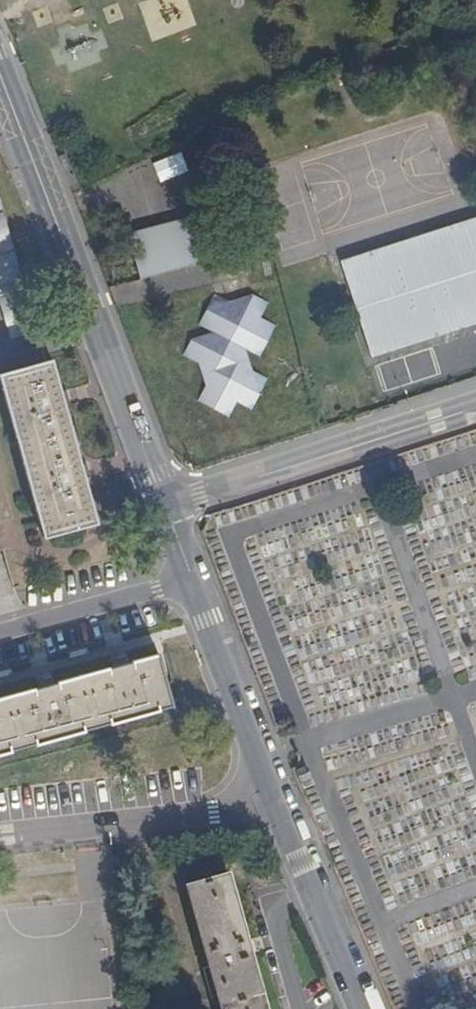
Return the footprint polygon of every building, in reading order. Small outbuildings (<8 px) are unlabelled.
[(0,195),(0,287),(13,335),(38,329),(37,325),(0,195)] [(203,214),(133,239),(148,282),(219,256),(203,214)] [(475,305),(475,223),(417,240),(420,249),(346,270),(372,360),(447,339),(440,316),(475,305)] [(214,330),(192,337),(210,406),(259,393),(246,346),(268,339),(258,303),(234,310),(232,304),(209,312),(214,330)] [(440,316),(447,339),(475,330),(475,305),(440,316)] [(97,520),(52,356),(2,371),(45,535),(97,520)] [(79,652),(4,674),(9,693),(85,672),(79,652)] [(85,672),(100,723),(172,703),(158,652),(85,672)] [(9,693),(24,744),(100,723),(85,672),(9,693)] [(24,744),(9,693),(0,696),(0,751),(24,744)] [(230,866),(185,878),(206,956),(221,1008),(269,1008),(230,866)]
